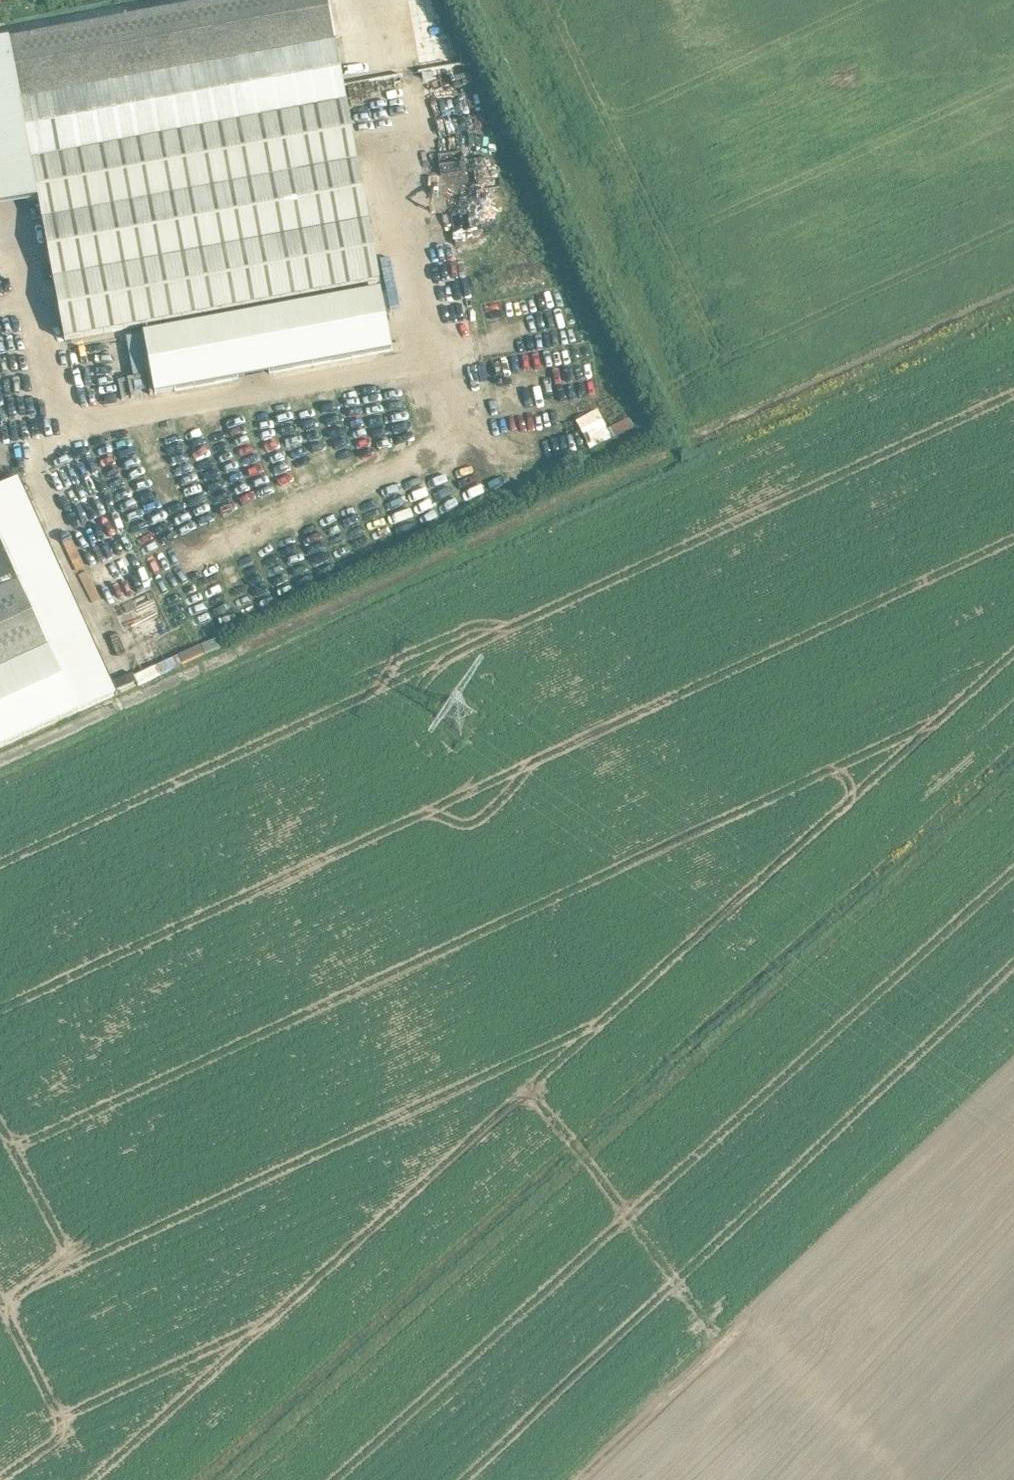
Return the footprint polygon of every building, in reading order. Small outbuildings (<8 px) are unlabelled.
[(329,4),(328,0),(240,0),(10,43),(0,44),(0,206),(39,199),(65,340),(85,336),(381,283),(329,4)] [(382,291),(144,334),(155,394),(393,351),(382,291)] [(115,695),(106,677),(18,480),(0,488),(0,748),(115,695)]
